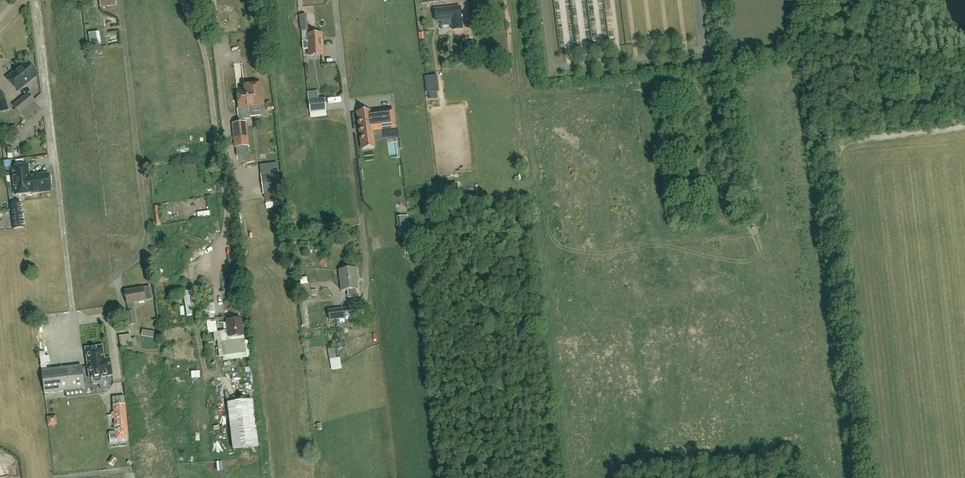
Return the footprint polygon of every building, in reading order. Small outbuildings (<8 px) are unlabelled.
[(435,22),(452,20),(451,7),(433,9),(435,22)] [(322,48),(323,48),(322,34),(309,35),(310,41),(309,42),(309,49),(308,49),(309,56),(322,55),(322,48)] [(37,76),(27,63),(9,78),(20,91),(37,76)] [(239,108),(263,105),(261,84),(245,86),(245,91),(237,92),(239,108)] [(31,91),(35,98),(42,93),(37,87),(31,91)] [(20,115),(35,102),(28,93),(12,106),(20,115)] [(324,98),(308,100),(309,113),(326,110),(325,107),(324,98)] [(9,110),(6,99),(0,100),(0,112),(9,110)] [(369,132),(395,128),(393,110),(369,113),(370,122),(368,122),(369,132)] [(245,124),(239,124),(240,128),(233,129),(234,145),(247,144),(245,124)] [(8,128),(11,138),(19,135),(16,125),(8,128)] [(385,139),(386,155),(401,154),(400,138),(385,139)] [(51,192),(49,174),(29,177),(27,166),(12,168),(15,196),(51,192)] [(264,199),(280,198),(282,197),(279,166),(261,169),(262,174),(261,174),(263,195),(264,195),(264,199)] [(24,228),(21,203),(10,204),(13,230),(24,228)] [(196,217),(206,216),(205,209),(210,209),(210,205),(196,206),(196,217)] [(411,232),(410,215),(401,216),(401,233),(411,232)] [(357,279),(358,279),(357,268),(339,270),(341,291),(347,290),(348,298),(357,297),(356,289),(358,289),(357,279)] [(309,283),(302,284),(299,284),(301,302),(311,300),(309,283)] [(134,303),(152,300),(150,287),(125,291),(127,304),(128,310),(135,309),(134,303)] [(186,318),(192,317),(189,289),(183,290),(186,318)] [(328,310),(329,321),(345,319),(344,308),(328,310)] [(128,326),(137,324),(135,311),(126,312),(128,326)] [(207,319),(208,331),(217,330),(216,318),(207,319)] [(225,359),(246,357),(241,319),(227,320),(228,331),(221,332),(223,349),(220,349),(221,357),(224,357),(225,359)] [(142,330),(141,336),(153,338),(154,332),(142,330)] [(126,346),(136,345),(135,338),(131,339),(130,335),(119,336),(121,347),(126,346)] [(102,347),(85,349),(89,379),(113,376),(112,366),(105,367),(102,347)] [(82,365),(74,366),(42,370),(44,394),(84,389),(82,365)] [(228,403),(229,415),(233,449),(250,447),(250,446),(257,445),(254,413),(252,400),(228,403)] [(128,439),(128,434),(124,405),(115,406),(118,435),(118,439),(128,439)] [(46,413),(47,422),(57,421),(56,412),(46,413)] [(7,460),(9,472),(19,470),(17,458),(7,460)]
